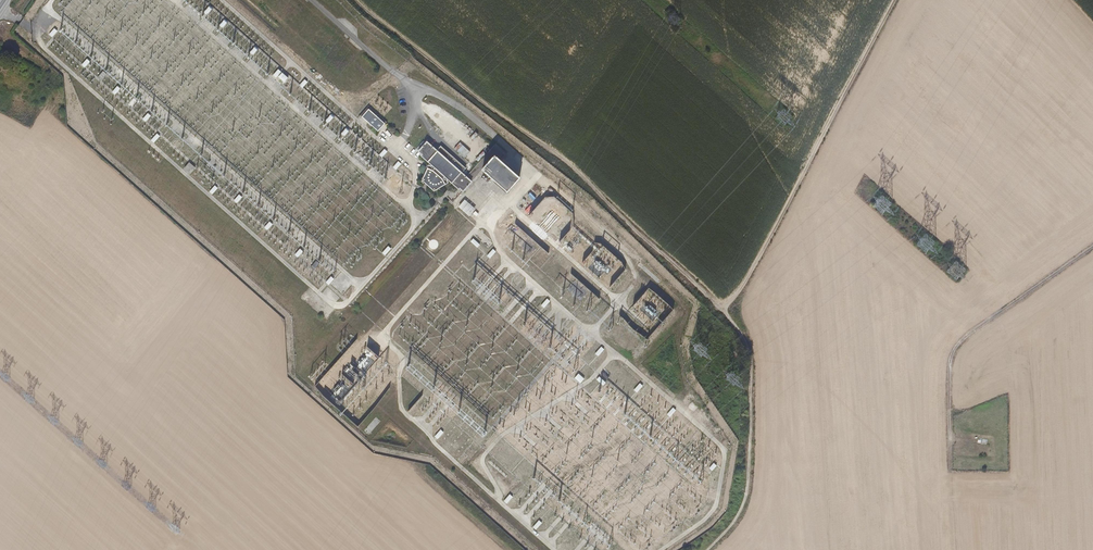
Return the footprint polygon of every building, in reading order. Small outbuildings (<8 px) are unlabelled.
[(212,9),(209,7),(203,14),(206,16),(212,9)] [(229,22),(225,19),(220,25),(223,28),(229,22)] [(59,32),(55,29),(50,34),(54,38),(59,32)] [(259,49),(256,46),(250,52),(254,55),(259,49)] [(90,62),(86,59),(81,66),(85,69),(90,62)] [(106,75),(102,72),(97,78),(101,81),(106,75)] [(288,77),(282,73),(279,77),(284,82),(288,77)] [(308,82),(305,79),(300,85),(303,88),(308,82)] [(122,89),(117,86),(112,92),(116,95),(122,89)] [(382,119),(370,108),(362,117),(372,126),(379,132),(385,125),(386,123),(382,119)] [(335,116),(332,114),(326,121),(329,123),(335,116)] [(350,131),(347,128),(341,134),(345,137),(350,131)] [(161,136),(158,133),(152,140),(155,143),(161,136)] [(438,149),(428,140),(418,150),(422,154),(421,155),(430,164),(435,168),(447,180),(450,182),(458,190),(459,188),(463,192),(473,182),(466,175),(462,172),(466,167),(442,145),(438,149)] [(464,157),(470,151),(460,141),(454,148),(464,157)] [(497,153),(503,158),(506,154),(495,145),(466,175),(473,182),(486,168),(485,167),(497,153)] [(479,147),(467,160),(474,166),(485,153),(479,147)] [(503,158),(497,153),(485,167),(486,168),(510,190),(523,176),(503,158)] [(402,164),(399,161),(394,167),(397,170),(402,164)] [(195,168),(189,163),(184,169),(190,175),(195,168)] [(447,180),(435,168),(433,170),(428,167),(427,170),(425,175),(422,180),(426,183),(428,185),(434,191),(449,183),(447,180)] [(218,188),(215,185),(210,191),(213,194),(218,188)] [(243,197),(240,194),(234,200),(238,203),(243,197)] [(465,198),(458,206),(469,216),(476,208),(465,198)] [(272,224),(269,222),(264,227),(267,230),(272,224)] [(479,244),(473,238),(470,241),(477,247),(479,244)] [(392,248),(389,245),(383,252),(386,255),(392,248)] [(303,253),(299,249),(294,255),(298,259),(303,253)] [(493,249),(487,255),(490,258),(496,252),(493,249)] [(321,263),(317,260),(311,267),(314,270),(321,263)] [(334,279),(332,276),(326,283),(329,285),(334,279)] [(648,287),(642,298),(649,302),(649,304),(651,305),(653,301),(656,303),(661,295),(648,287)] [(550,301),(547,298),(541,305),(544,308),(550,301)] [(619,318),(645,336),(650,330),(624,312),(619,318)] [(605,349),(602,346),(595,354),(599,356),(605,349)] [(343,384),(347,389),(362,375),(352,364),(339,377),(344,382),(343,384)] [(579,374),(575,378),(580,383),(584,379),(579,374)] [(606,383),(599,376),(596,380),(603,386),(606,383)] [(640,383),(634,390),(637,392),(643,386),(640,383)] [(676,410),(673,407),(667,414),(670,417),(676,410)] [(444,432),(441,429),(435,436),(438,439),(444,432)] [(466,457),(463,455),(457,461),(460,464),(466,457)] [(513,497),(510,494),(504,501),(507,504),(513,497)] [(516,501),(513,499),(507,505),(510,508),(516,501)] [(543,523),(539,520),(533,526),(536,530),(543,523)]
